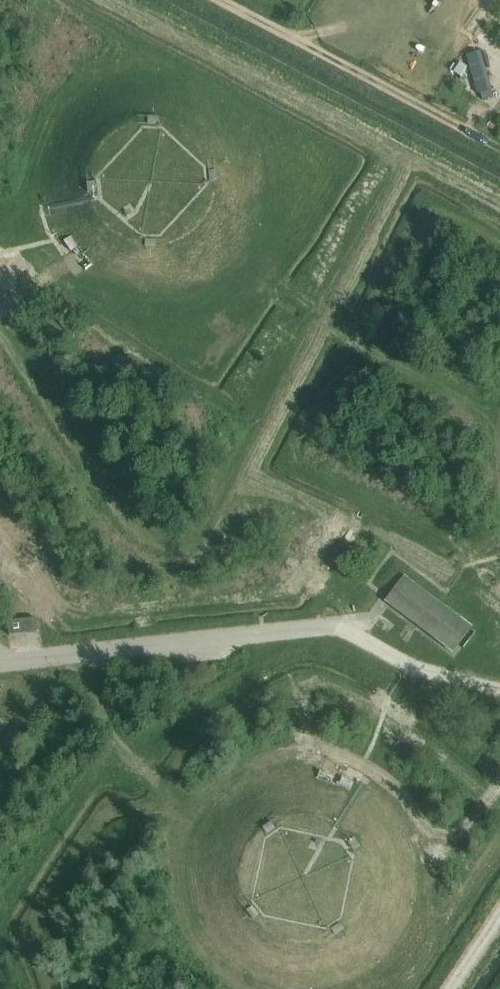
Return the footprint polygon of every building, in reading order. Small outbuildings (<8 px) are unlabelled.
[(479,95),(492,91),(480,53),(467,57),(479,95)] [(72,236),(64,242),(65,243),(71,251),(72,252),(79,247),(72,236)] [(405,580),(388,602),(453,651),(470,629),(405,580)] [(38,634),(36,619),(8,622),(10,637),(38,634)] [(343,778),(339,787),(349,792),(354,784),(353,783),(343,778)]
